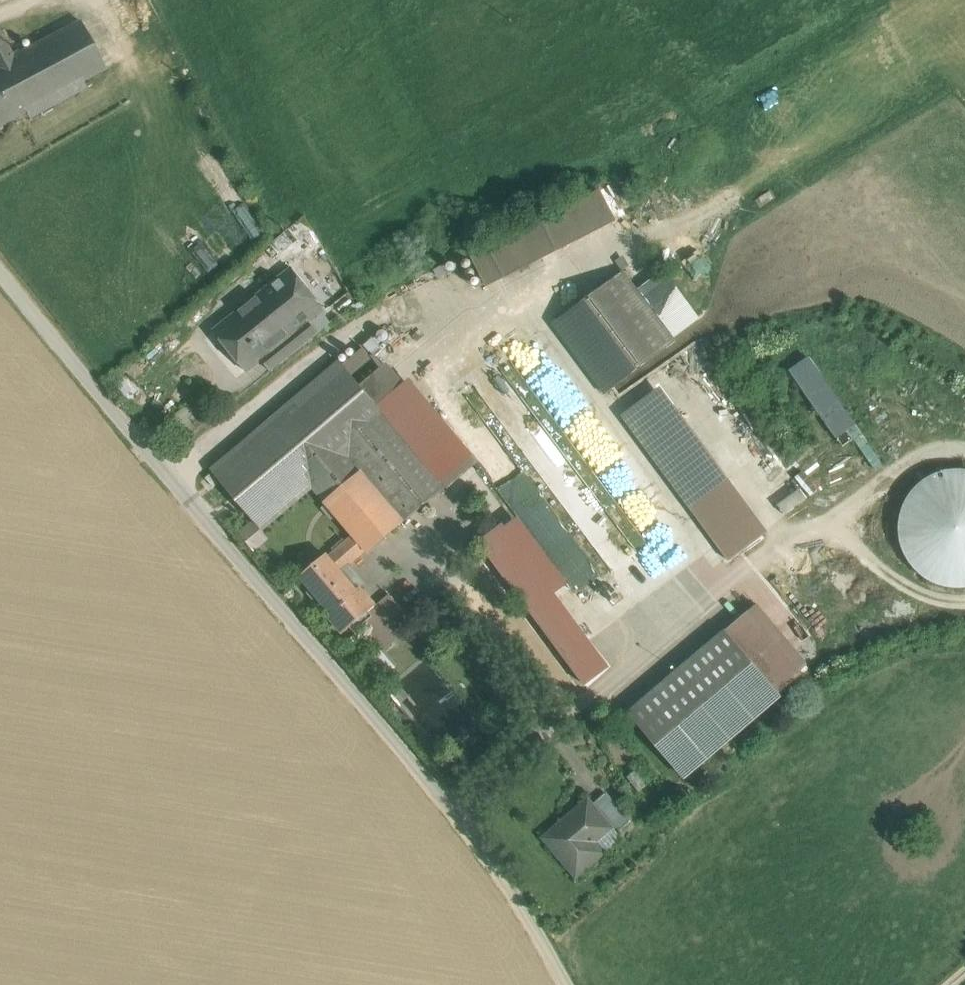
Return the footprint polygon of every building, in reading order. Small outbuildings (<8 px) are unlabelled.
[(13,56),(4,40),(0,43),(0,126),(28,111),(31,116),(83,88),(81,83),(106,69),(80,20),(13,56)] [(598,184),(471,243),(486,273),(613,214),(599,183),(598,184)] [(293,269),(214,332),(245,371),(260,359),(261,359),(298,331),(309,323),(326,310),(293,269)] [(624,275),(556,326),(605,392),(674,341),(624,275)] [(309,323),(298,331),(307,342),(318,333),(309,323)] [(261,359),(260,359),(270,371),(307,342),(298,331),(261,359)] [(402,381),(376,350),(349,373),(361,387),(375,404),(402,381)] [(790,369),(835,438),(855,425),(809,356),(790,369)] [(340,362),(229,456),(250,481),(361,387),(349,373),(340,362)] [(477,459),(408,377),(402,381),(375,404),(402,436),(445,486),(477,459)] [(774,521),(663,380),(621,414),(731,555),(774,521)] [(250,481),(234,495),(263,530),(313,487),(326,501),(361,472),(402,436),(375,404),(361,387),(250,481)] [(445,486),(402,436),(361,472),(403,522),(445,486)] [(952,453),(929,460),(910,474),(896,494),(889,517),(891,541),(900,563),(915,582),(936,594),(960,598),(964,598),(964,454),(952,453)] [(250,481),(229,456),(212,470),(234,495),(250,481)] [(403,522),(361,472),(326,501),(354,535),(367,550),(368,552),(403,522)] [(332,612),(357,591),(342,572),(367,550),(354,535),(328,556),(327,555),(301,576),(332,612)] [(357,591),(332,612),(329,615),(344,633),(375,606),(360,588),(357,591)] [(396,602),(377,618),(394,637),(413,621),(396,602)] [(802,674),(750,613),(725,634),(777,695),(802,674)] [(725,634),(633,713),(685,773),(777,695),(725,634)] [(422,714),(453,691),(431,663),(401,686),(422,714)] [(630,823),(605,793),(592,805),(611,828),(611,829),(616,835),(630,823)] [(589,801),(545,838),(577,875),(604,853),(595,842),(611,829),(611,828),(592,805),(589,801)]
